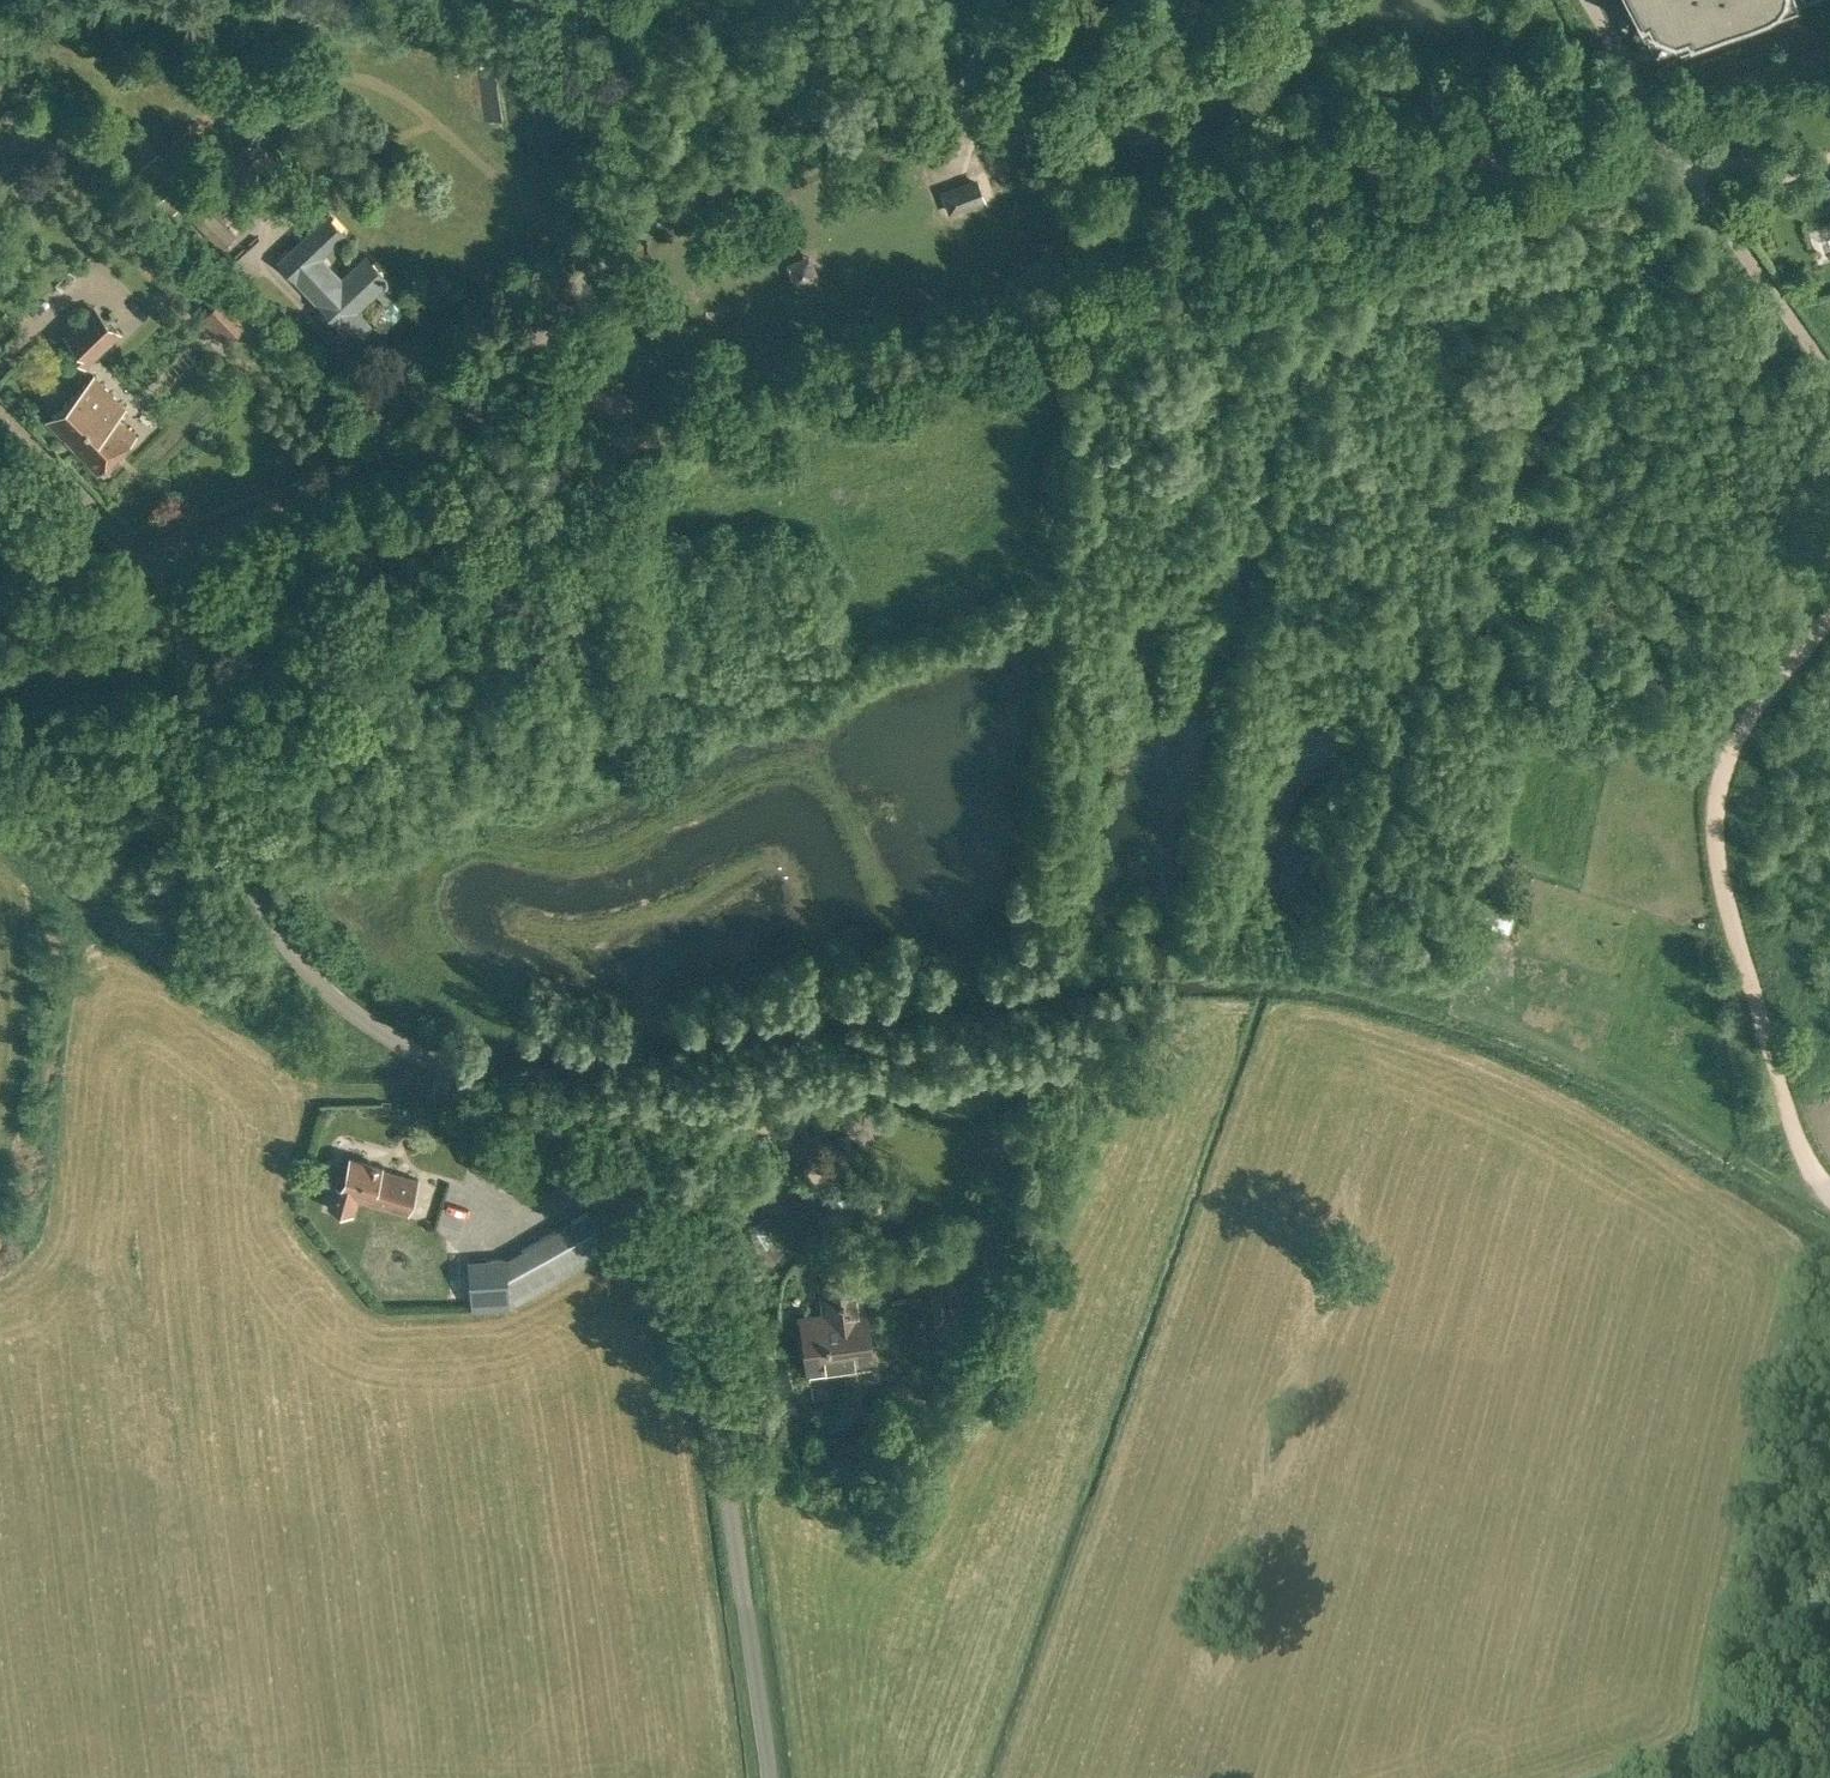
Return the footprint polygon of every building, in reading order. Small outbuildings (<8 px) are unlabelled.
[(1653,48),(1789,0),(1629,0),(1653,48)] [(948,215),(986,200),(977,177),(939,191),(948,215)] [(223,249),(236,235),(206,205),(192,219),(223,249)] [(342,277),(321,255),(346,232),(328,213),(279,259),(353,339),(370,323),(365,317),(368,314),(362,308),(359,311),(357,308),(375,291),(387,303),(401,289),(390,277),(389,278),(367,254),(342,277)] [(210,319),(233,348),(266,323),(243,293),(210,319)] [(85,368),(123,332),(95,303),(63,334),(74,345),(68,350),(85,368)] [(97,475),(135,439),(116,419),(124,410),(93,378),(46,423),(97,475)] [(409,1213),(419,1179),(382,1168),(383,1164),(350,1155),(341,1185),(333,1182),(326,1207),(352,1215),(357,1198),(409,1213)] [(510,1307),(612,1249),(589,1209),(506,1256),(468,1259),(472,1310),(510,1307)] [(864,1304),(859,1274),(818,1280),(822,1310),(799,1313),(807,1373),(875,1363),(867,1304),(864,1304)]
